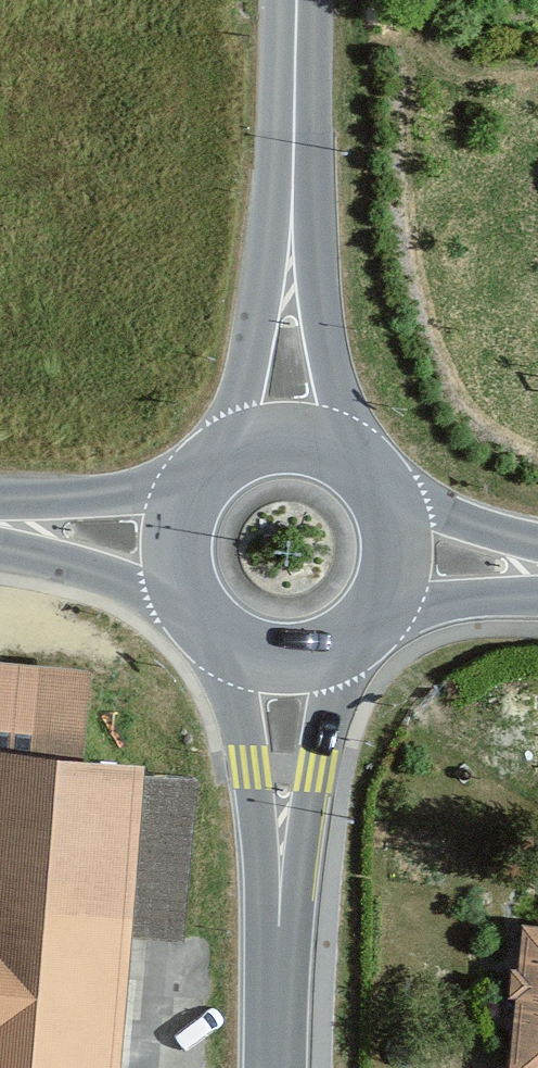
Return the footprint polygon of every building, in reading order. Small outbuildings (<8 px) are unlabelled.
[(0,670),(0,763),(73,769),(81,676),(0,670)] [(127,942),(180,946),(192,788),(134,784),(135,774),(73,769),(0,763),(0,1067),(117,1067),(127,942)] [(506,1067),(537,1067),(537,933),(518,931),(506,1067)]
